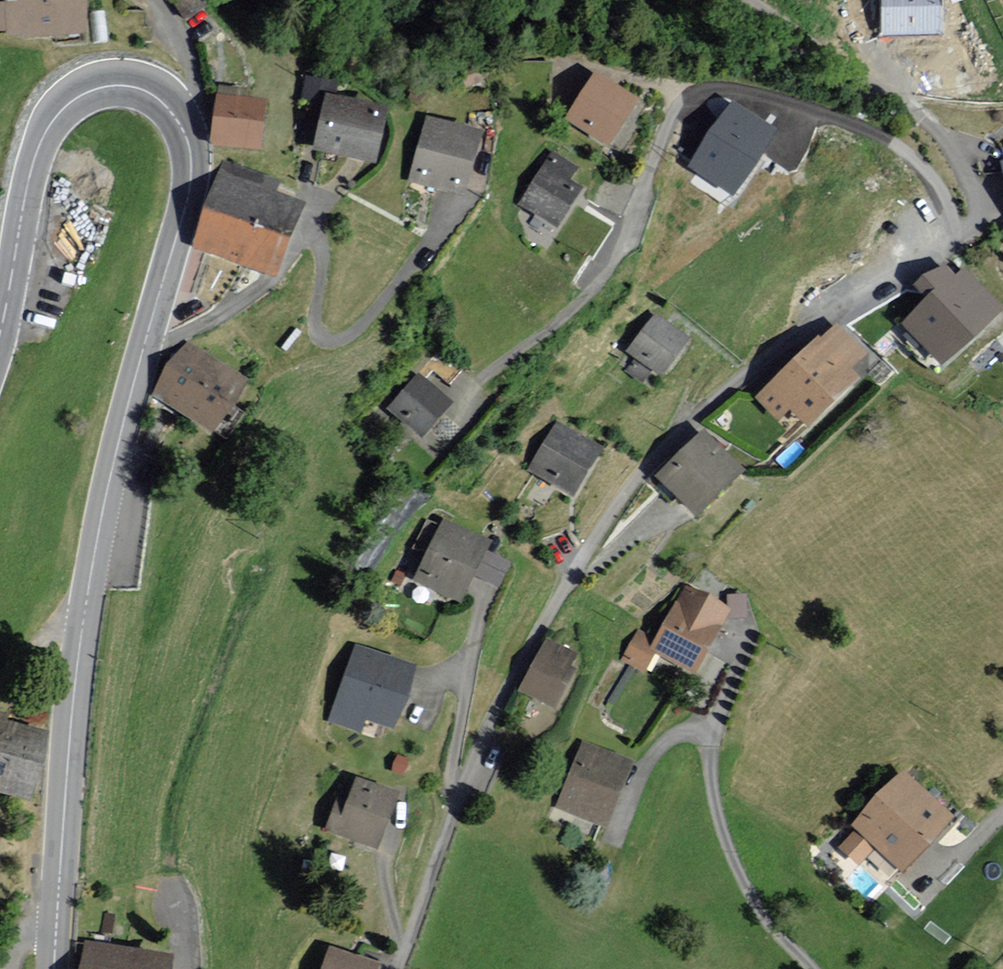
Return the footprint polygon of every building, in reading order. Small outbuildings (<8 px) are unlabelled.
[(885,30),(941,29),(940,0),(884,0),(885,30)] [(84,34),(83,4),(9,6),(0,7),(0,37),(84,34)] [(639,104),(595,76),(567,120),(610,148),(639,104)] [(268,109),(218,101),(211,146),(261,153),(268,109)] [(388,117),(326,101),(313,151),(375,167),(388,117)] [(770,129),(730,105),(694,165),(733,189),(770,129)] [(483,138),(427,121),(409,183),(465,200),(483,138)] [(580,172),(551,154),(519,206),(560,231),(584,193),(571,186),(580,172)] [(263,175),(221,161),(191,248),(264,275),(285,252),(307,203),(259,187),(263,175)] [(942,371),(1002,316),(1002,314),(964,270),(956,278),(946,266),(915,292),(925,304),(902,327),(942,371)] [(691,344),(655,316),(627,352),(663,380),(691,344)] [(868,361),(836,327),(821,342),(820,341),(756,400),(779,426),(792,414),(811,434),(863,385),(853,375),(868,361)] [(249,387),(187,346),(153,397),(215,437),(249,387)] [(452,408),(419,377),(388,410),(421,441),(452,408)] [(601,454),(554,426),(527,471),(574,499),(601,454)] [(744,478),(701,434),(656,479),(699,522),(744,478)] [(491,549),(442,524),(413,582),(462,607),(491,549)] [(730,608),(684,585),(658,639),(635,628),(621,657),(651,672),(660,654),(698,673),(730,608)] [(577,653),(547,637),(519,689),(555,708),(577,667),(571,664),(577,653)] [(418,672),(356,649),(327,724),(358,735),(363,722),(394,734),(418,672)] [(633,761),(582,741),(556,806),(607,826),(633,761)] [(955,815),(903,767),(850,824),(855,828),(838,846),(858,865),(875,847),(902,872),(955,815)] [(347,799),(337,795),(323,831),(376,850),(399,790),(356,774),(347,799)] [(83,941),(79,968),(172,968),(174,954),(83,941)] [(329,945),(321,968),(378,968),(380,962),(329,945)]
